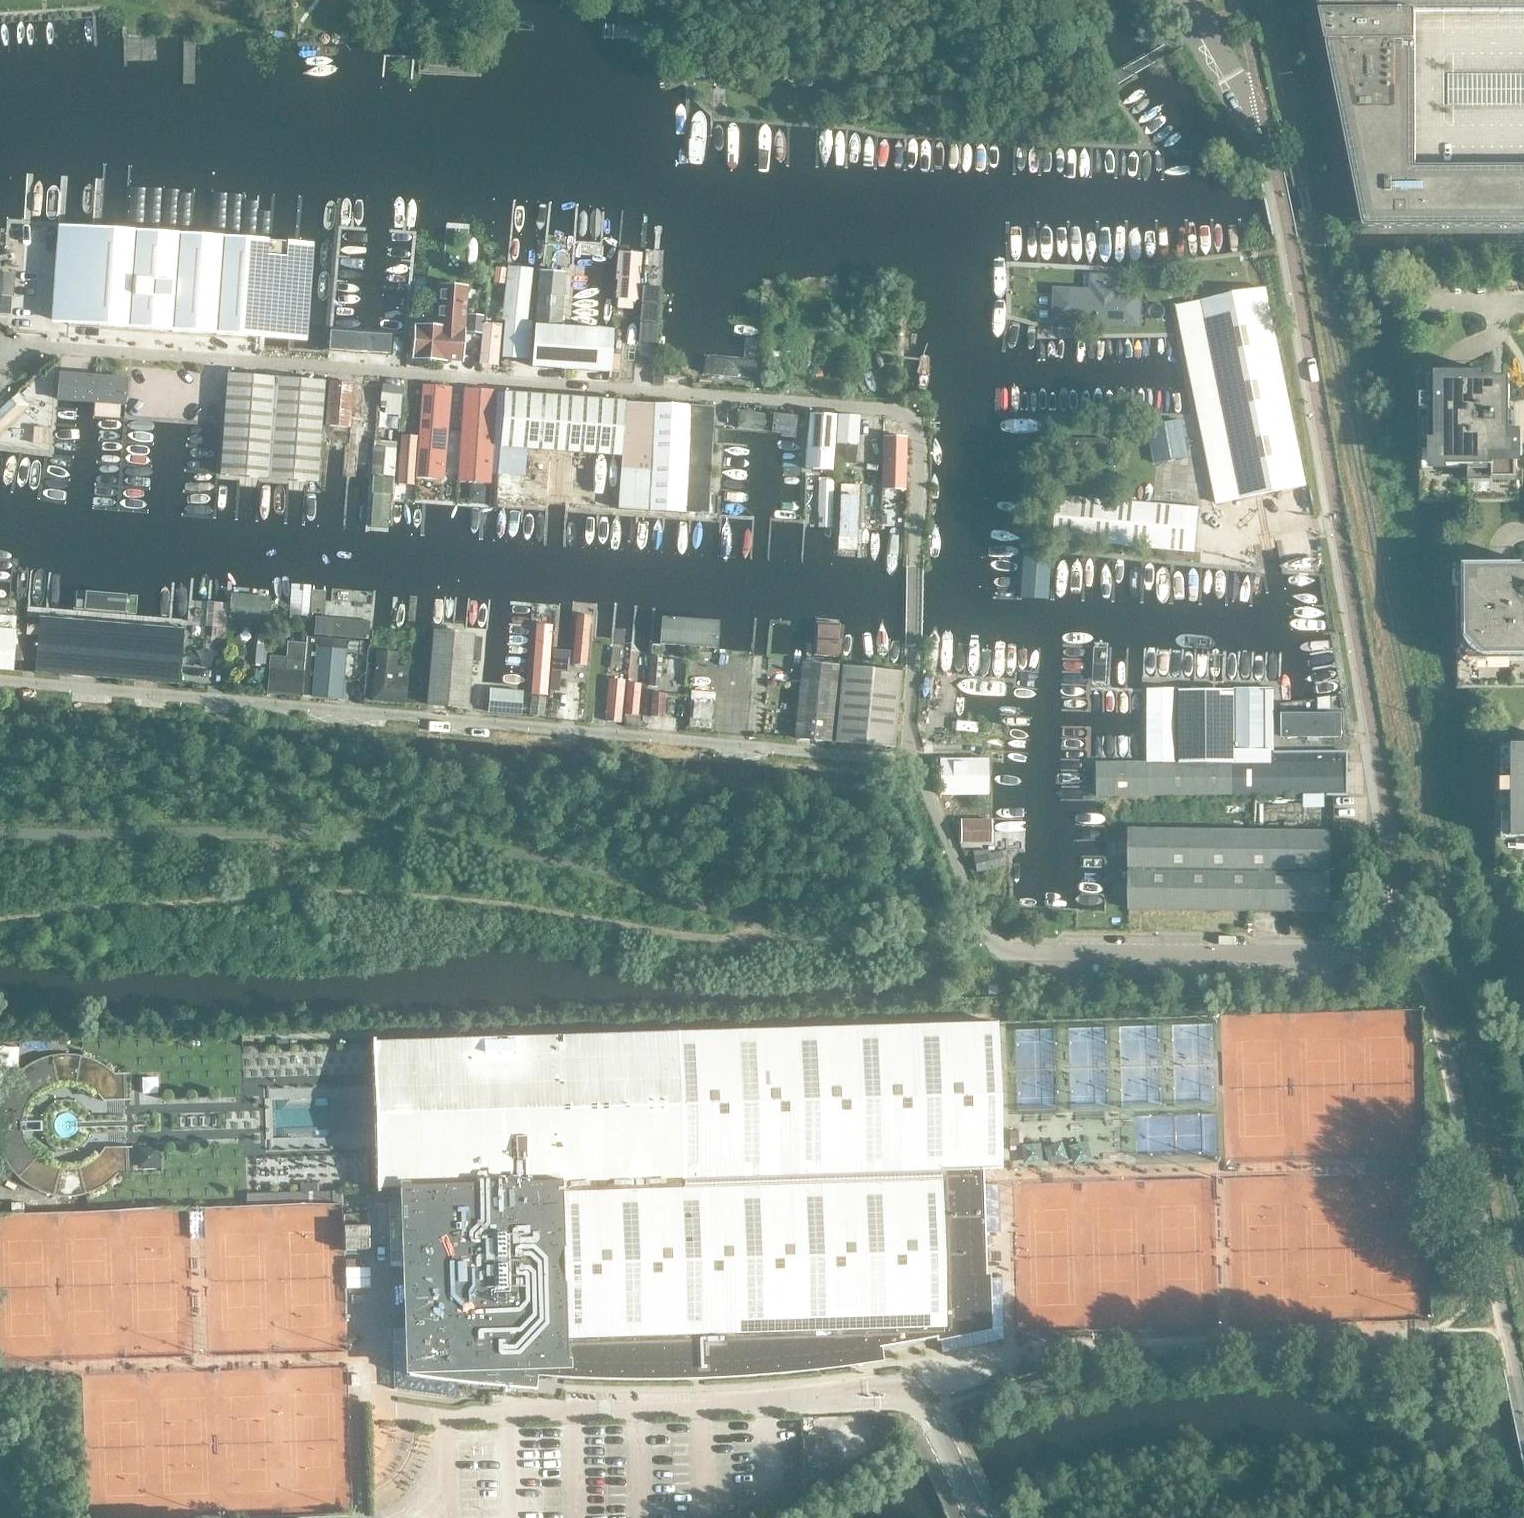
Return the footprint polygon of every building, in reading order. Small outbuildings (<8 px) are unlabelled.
[(1322,14),(1328,45),(1365,228),(1523,228),(1523,0),(1319,0),(1322,14)] [(74,228),(67,325),(129,329),(172,332),(265,339),(291,340),(298,243),(271,241),(74,228)] [(639,280),(641,253),(618,252),(616,280),(619,280),(618,297),(638,298),(639,280)] [(525,322),(531,271),(509,269),(508,269),(503,320),(506,321),(504,358),(506,358),(506,363),(519,364),(519,359),(522,359),(523,352),(529,353),(531,322),(525,322)] [(609,372),(612,332),(560,328),(565,275),(540,272),(535,326),(532,366),(564,369),(609,372)] [(15,275),(0,273),(0,294),(13,296),(15,275)] [(1140,328),(1142,293),(1122,292),(1122,276),(1092,275),(1091,290),(1055,288),(1053,323),(1140,328)] [(461,361),(466,289),(441,287),(438,329),(417,327),(415,357),(461,361)] [(662,288),(643,287),(639,342),(657,343),(658,343),(662,288)] [(1306,486),(1267,291),(1266,288),(1178,306),(1218,504),(1306,486)] [(482,333),(483,317),(469,315),(467,332),(482,333)] [(497,364),(501,325),(484,323),(481,363),(497,364)] [(330,348),(390,353),(391,333),(332,328),(330,348)] [(402,351),(403,336),(404,335),(394,334),(394,335),(393,350),(402,351)] [(660,348),(659,369),(694,371),(695,351),(660,348)] [(619,379),(621,359),(611,358),(609,378),(619,379)] [(755,361),(708,358),(706,374),(754,379),(755,361)] [(660,384),(661,373),(654,373),(653,383),(660,384)] [(58,400),(124,405),(126,379),(60,374),(58,400)] [(316,482),(324,382),(227,375),(221,475),(316,482)] [(709,386),(711,378),(700,377),(700,385),(709,386)] [(1518,442),(1518,428),(1516,429),(1503,430),(1503,426),(1514,426),(1514,415),(1503,415),(1502,411),(1511,411),(1511,379),(1455,379),(1418,379),(1418,502),(1518,502),(1518,455),(1521,455),(1521,442),(1518,442)] [(349,433),(353,384),(330,382),(326,432),(349,433)] [(401,402),(403,387),(382,386),(381,400),(401,402)] [(445,411),(448,411),(449,394),(446,394),(447,387),(423,386),(420,425),(415,478),(440,480),(445,411)] [(490,484),(496,391),(466,389),(464,412),(459,481),(475,483),(490,484)] [(708,515),(712,443),(714,408),(626,403),(504,393),(496,502),(522,504),(524,451),(620,456),(618,509),(619,509),(648,511),(648,512),(708,515)] [(797,418),(740,412),(738,430),(795,436),(797,418)] [(831,470),(833,440),(835,416),(809,414),(806,469),(831,470)] [(855,465),(858,418),(838,416),(835,463),(855,465)] [(1187,457),(1187,455),(1183,428),(1181,421),(1149,427),(1156,463),(1187,457)] [(1197,453),(1193,427),(1183,428),(1187,455),(1197,453)] [(414,486),(418,437),(402,436),(398,484),(414,486)] [(883,474),(882,490),(905,490),(905,475),(906,447),(906,440),(906,438),(884,438),(883,474)] [(396,443),(374,442),(371,475),(393,477),(396,443)] [(1065,472),(1065,461),(1051,461),(1051,471),(1065,472)] [(833,512),(833,481),(819,481),(819,512),(833,512)] [(383,542),(388,482),(375,482),(370,541),(383,542)] [(850,540),(851,541),(853,539),(854,536),(855,534),(855,533),(855,530),(853,491),(843,492),(845,532),(846,535),(847,537),(848,539),(850,540)] [(1215,553),(1218,510),(1058,496),(1054,539),(1061,541),(1129,546),(1215,553)] [(1504,568),(1456,568),(1456,604),(1457,688),(1523,688),(1523,568),(1504,568)] [(74,610),(139,615),(140,596),(75,590),(74,610)] [(265,594),(230,592),(229,621),(264,623),(265,594)] [(586,665),(590,616),(577,615),(573,664),(586,665)] [(17,617),(0,616),(0,627),(16,629),(17,617)] [(721,621),(656,616),(655,641),(720,647),(721,621)] [(179,684),(184,630),(40,618),(35,672),(59,674),(59,676),(67,676),(67,675),(179,684)] [(368,623),(320,619),(319,635),(367,639),(368,623)] [(224,662),(227,626),(191,623),(189,647),(200,648),(199,660),(224,662)] [(834,657),(835,625),(818,624),(817,656),(834,657)] [(547,695),(552,626),(536,625),(531,694),(547,695)] [(16,631),(0,629),(0,670),(13,671),(16,631)] [(467,708),(473,636),(433,633),(427,704),(467,708)] [(307,644),(302,696),(341,699),(346,651),(318,648),(318,638),(307,637),(307,644)] [(270,656),(267,693),(302,696),(307,644),(289,642),(288,658),(270,656)] [(265,667),(267,645),(255,644),(253,666),(265,667)] [(620,659),(621,649),(613,648),(612,658),(620,659)] [(405,703),(409,668),(396,667),(397,654),(377,652),(373,700),(405,703)] [(660,687),(662,658),(651,657),(649,686),(660,687)] [(894,747),(901,671),(842,665),(838,712),(833,711),(837,666),(803,662),(795,739),(830,742),(831,730),(837,730),(836,742),(894,747)] [(555,683),(556,674),(552,673),(550,690),(559,691),(560,683),(555,683)] [(620,722),(624,681),(610,679),(606,724),(614,725),(614,721),(620,722)] [(637,715),(640,685),(628,684),(625,714),(637,715)] [(521,715),(523,692),(490,689),(489,712),(521,715)] [(1274,752),(1274,739),(1274,690),(1148,691),(1149,763),(1097,763),(1097,796),(1348,795),(1348,752),(1274,752)] [(673,714),(674,696),(665,696),(665,694),(652,693),(651,717),(663,717),(664,713),(673,714)] [(543,716),(545,698),(532,696),(530,715),(543,716)] [(1343,715),(1282,715),(1280,738),(1343,739),(1343,715)] [(1495,750),(1494,797),(1495,873),(1512,874),(1523,873),(1523,750),(1495,750)] [(987,815),(986,763),(986,760),(941,760),(941,795),(950,795),(950,816),(987,815),(987,819),(991,819),(991,815),(987,815)] [(990,842),(990,821),(962,820),(962,842),(990,842)] [(1330,912),(1330,832),(1330,831),(1130,829),(1130,909),(1288,911),(1330,912)] [(1004,866),(1001,851),(990,854),(989,851),(974,852),(977,872),(1004,866)] [(961,896),(959,890),(953,893),(955,898),(961,896)] [(999,1233),(998,1184),(983,1185),(982,1170),(1001,1170),(996,1023),(372,1042),(373,1078),(375,1150),(377,1189),(403,1188),(403,1203),(388,1203),(390,1267),(405,1266),(407,1328),(392,1328),(394,1389),(411,1392),(429,1394),(456,1398),(458,1383),(503,1387),(521,1389),(536,1390),(537,1373),(554,1374),(567,1375),(587,1375),(606,1376),(636,1376),(666,1376),(695,1376),(725,1374),(755,1372),(784,1370),(814,1367),(843,1364),(853,1362),(878,1359),(878,1348),(904,1344),(922,1341),(939,1337),(942,1353),(968,1347),(985,1343),(1003,1339),(1001,1278),(986,1278),(984,1233),(999,1233)] [(85,1059),(78,1057),(71,1055),(63,1055),(56,1055),(48,1057),(41,1059),(34,1062),(27,1066),(21,1070),(16,1075),(10,1081),(6,1087),(2,1094),(0,1099),(0,1152),(0,1153),(4,1160),(8,1167),(13,1173),(18,1179),(25,1184),(32,1188),(39,1192),(47,1194),(54,1196),(63,1197),(71,1197),(79,1196),(87,1194),(86,1192),(93,1190),(100,1187),(106,1183),(112,1178),(117,1173),(127,1173),(126,1148),(105,1149),(99,1157),(95,1153),(90,1157),(85,1160),(80,1163),(74,1164),(68,1165),(62,1165),(57,1164),(51,1162),(46,1159),(41,1156),(37,1152),(33,1147),(29,1141),(24,1141),(23,1134),(23,1132),(23,1128),(23,1122),(23,1115),(24,1109),(27,1110),(30,1104),(34,1099),(39,1095),(43,1092),(49,1089),(54,1087),(60,1085),(66,1084),(71,1085),(76,1085),(81,1087),(86,1090),(90,1093),(93,1095),(97,1092),(104,1100),(124,1099),(123,1075),(114,1075),(109,1071),(104,1067),(98,1064),(92,1061),(85,1059)] [(157,1078),(143,1078),(143,1091),(157,1091),(157,1078)] [(159,1150),(138,1151),(138,1170),(159,1169),(159,1150)] [(342,1203),(342,1191),(317,1191),(317,1184),(300,1185),(300,1192),(246,1193),(246,1205),(342,1203)] [(889,1423),(884,1414),(874,1419),(878,1428),(889,1423)] [(876,1442),(870,1429),(847,1440),(854,1453),(876,1442)]
